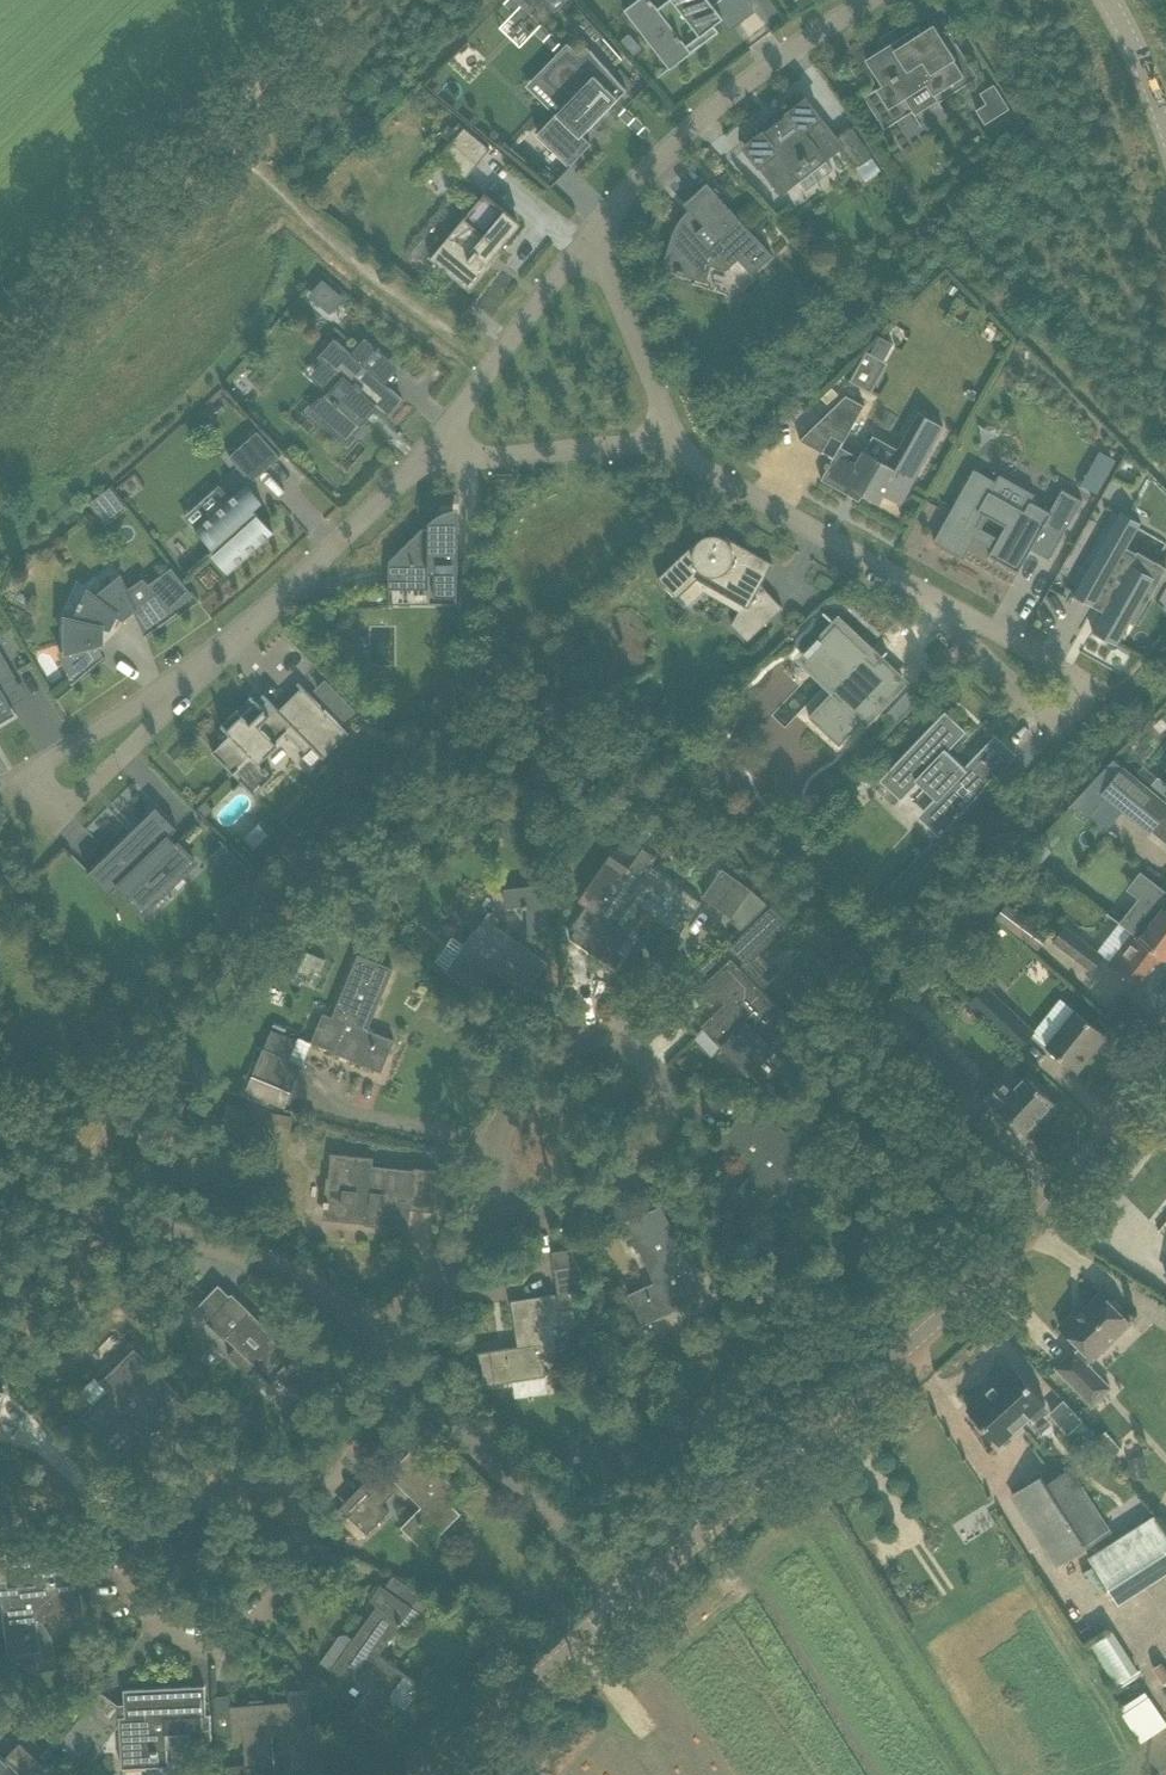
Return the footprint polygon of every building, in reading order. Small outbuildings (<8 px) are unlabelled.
[(529,14),(542,0),(515,0),(529,14)] [(724,18),(714,5),(716,4),(715,3),(719,0),(668,0),(657,8),(651,0),(636,0),(624,10),(670,69),(718,32),(714,26),(724,18)] [(876,89),(889,109),(927,85),(934,96),(964,76),(954,60),(955,59),(934,24),(921,32),(918,26),(897,39),(898,41),(866,61),(882,86),(876,89)] [(628,34),(621,40),(634,55),(641,48),(628,34)] [(626,93),(590,51),(578,63),(566,51),(542,76),(569,103),(558,114),(557,113),(536,134),(569,166),(590,145),(579,135),(585,128),(588,131),(609,109),(607,107),(613,100),(616,103),(626,93)] [(985,123),(1010,108),(994,83),(979,93),(986,103),(976,109),(985,123)] [(836,138),(806,99),(783,117),(779,111),(763,123),(767,129),(744,146),(781,194),(799,179),(792,171),(802,163),(804,166),(810,161),(808,159),(817,152),(824,160),(841,147),(855,168),(872,157),(852,128),(836,138)] [(448,125),(441,134),(452,143),(459,134),(448,125)] [(465,178),(490,149),(464,128),(459,134),(452,143),(440,157),(465,178)] [(676,274),(682,276),(682,275),(701,281),(706,264),(725,270),(726,271),(728,270),(728,269),(738,259),(752,274),(772,256),(706,183),(684,203),(695,214),(683,225),(678,222),(676,227),(673,231),(672,236),(666,253),(668,253),(663,267),(677,271),(676,274)] [(501,247),(519,226),(515,223),(517,221),(484,193),(463,219),(472,226),(457,243),(449,237),(435,255),(434,254),(430,258),(470,292),(505,250),(501,247)] [(809,267),(798,277),(809,289),(820,279),(809,267)] [(330,311),(341,298),(323,282),(311,295),(330,311)] [(402,399),(372,372),(384,358),(368,343),(355,357),(334,338),(318,357),(342,378),(328,393),(327,392),(310,411),(347,443),(364,425),(361,422),(375,407),(386,417),(402,399)] [(866,350),(849,380),(869,391),(886,362),(866,350)] [(846,395),(799,440),(822,453),(832,436),(843,442),(864,405),(846,395)] [(821,480),(843,492),(846,486),(877,503),(876,504),(878,505),(880,503),(879,502),(883,495),(899,504),(943,426),(918,412),(888,465),(864,451),(860,458),(839,446),(830,463),(827,462),(824,467),(827,468),(821,480)] [(257,431),(243,444),(229,457),(251,482),(280,457),(257,431)] [(1036,494),(999,474),(995,482),(974,470),(933,542),(964,559),(976,538),(993,548),(989,555),(1018,572),(1031,549),(1049,559),(1082,500),(1062,489),(1049,512),(1031,502),(1036,494)] [(205,512),(210,517),(197,529),(217,551),(213,555),(228,573),(249,554),(247,552),(256,544),(258,546),(273,532),(253,510),(262,502),(246,485),(225,503),(221,498),(205,512)] [(110,488),(97,498),(113,518),(126,508),(110,488)] [(458,604),(458,508),(452,509),(450,509),(447,510),(443,511),(441,512),(439,513),(435,516),(433,518),(431,520),(429,522),(429,529),(421,529),(389,560),(389,589),(428,589),(428,604),(458,604)] [(1137,554),(1139,552),(1137,551),(1136,553),(1127,548),(1139,527),(1137,526),(1119,516),(1118,515),(1075,590),(1077,591),(1106,607),(1095,627),(1096,628),(1118,640),(1120,641),(1131,621),(1131,620),(1154,580),(1161,567),(1137,554)] [(742,604),(731,624),(747,641),(782,608),(761,585),(773,564),(724,536),(723,537),(720,536),(716,535),(712,534),(711,535),(707,535),(703,537),(702,538),(699,540),(698,539),(658,578),(677,598),(697,579),(742,604)] [(174,614),(143,581),(127,592),(120,577),(96,596),(88,590),(82,602),(81,601),(80,603),(81,603),(79,607),(78,607),(77,608),(79,609),(74,621),(78,622),(79,648),(59,653),(74,681),(72,683),(73,684),(105,657),(104,656),(102,657),(96,645),(99,645),(105,646),(105,628),(110,629),(117,615),(122,619),(135,610),(146,634),(144,635),(144,637),(177,613),(177,612),(174,614)] [(808,717),(839,747),(903,679),(880,658),(873,665),(864,656),(867,653),(835,623),(819,641),(820,642),(817,645),(814,643),(805,653),(808,656),(814,651),(844,679),(808,717)] [(0,652),(0,723),(15,714),(11,706),(26,697),(0,652)] [(349,734),(302,687),(278,710),(272,704),(264,711),(256,702),(242,715),(237,710),(221,726),(230,735),(212,753),(254,795),(272,777),(257,762),(292,727),(324,759),(349,734)] [(336,689),(325,700),(344,720),(355,709),(336,689)] [(929,806),(948,824),(950,825),(956,818),(957,819),(961,814),(960,814),(985,788),(982,786),(993,774),(996,777),(1017,755),(1015,753),(1014,754),(995,736),(965,768),(946,750),(964,732),(945,713),(946,713),(945,711),(879,780),(881,781),(900,799),(921,777),(940,794),(929,806)] [(1165,811),(1165,800),(1115,758),(1072,802),(1102,828),(1121,806),(1150,830),(1165,811)] [(205,800),(197,808),(205,816),(213,808),(205,800)] [(193,858),(178,842),(179,841),(178,841),(175,844),(168,837),(177,829),(156,807),(87,874),(108,895),(117,887),(124,893),(122,895),(122,896),(123,895),(138,911),(139,910),(140,912),(161,892),(157,888),(157,887),(152,882),(163,871),(173,880),(194,860),(192,858),(193,858)] [(1036,852),(1043,859),(1054,846),(1047,840),(1036,852)] [(571,927),(575,930),(570,938),(614,969),(624,955),(613,947),(641,907),(680,934),(701,903),(649,867),(641,879),(611,858),(581,900),(587,904),(571,927)] [(702,896),(731,916),(751,887),(722,867),(702,896)] [(1165,905),(1165,892),(1151,881),(1120,922),(1131,931),(1108,961),(1142,987),(1164,959),(1165,960),(1165,959),(1165,909),(1164,907),(1165,905)] [(503,889),(505,908),(523,906),(523,909),(526,909),(530,935),(534,938),(548,937),(545,918),(547,918),(542,884),(503,889)] [(1009,901),(996,916),(1036,947),(1048,931),(1009,901)] [(744,961),(741,963),(763,986),(778,972),(759,952),(790,924),(772,905),(730,946),(744,961)] [(444,971),(452,977),(472,990),(489,967),(527,994),(548,963),(484,918),(475,930),(474,929),(444,971)] [(1053,941),(1092,971),(1104,954),(1065,924),(1053,941)] [(324,1012),(311,1040),(310,1042),(311,1043),(381,1072),(394,1041),(368,1030),(393,969),(358,954),(332,1016),(324,1012)] [(725,1047),(749,1072),(772,1050),(768,1046),(790,1025),(730,962),(701,990),(713,1003),(720,995),(728,1004),(705,1026),(724,1046),(725,1047)] [(969,1002),(1017,1049),(1034,1031),(984,985),(969,1002)] [(1045,1045),(1059,1057),(1077,1072),(1107,1036),(1074,1009),(1045,1045)] [(273,1027),(252,1073),(292,1090),(303,1065),(289,1059),(298,1038),(273,1027)] [(983,1099),(1002,1118),(1005,1115),(1024,1133),(1054,1102),(1026,1075),(1012,1089),(1002,1080),(983,1099)] [(221,1130),(246,1135),(251,1107),(226,1102),(221,1130)] [(798,1146),(800,1144),(751,1103),(718,1142),(753,1172),(735,1194),(760,1215),(811,1156),(798,1146)] [(296,1127),(293,1140),(303,1143),(306,1129),(296,1127)] [(365,1225),(409,1230),(411,1209),(434,1211),(438,1171),(414,1168),(414,1170),(372,1166),(373,1158),(331,1154),(327,1201),(324,1200),(324,1207),(326,1207),(325,1216),(365,1220),(365,1225)] [(628,1294),(638,1316),(642,1323),(689,1302),(688,1301),(701,1295),(661,1206),(626,1222),(654,1282),(628,1294)] [(1139,1245),(1128,1252),(1144,1277),(1155,1270),(1139,1245)] [(552,1252),(558,1294),(583,1290),(577,1249),(552,1252)] [(249,1313),(251,1311),(232,1293),(230,1295),(219,1284),(197,1306),(208,1317),(206,1320),(224,1338),(226,1337),(235,1346),(228,1354),(249,1375),(255,1369),(271,1385),(280,1375),(298,1393),(317,1374),(285,1342),(289,1338),(280,1329),(276,1333),(271,1327),(267,1331),(249,1313)] [(1093,1360),(1130,1323),(1121,1314),(1121,1308),(1114,1301),(1108,1300),(1100,1292),(1076,1315),(1073,1312),(1059,1325),(1080,1346),(1075,1351),(1073,1350),(1056,1368),(1093,1406),(1112,1386),(1088,1362),(1091,1359),(1093,1360)] [(553,1325),(575,1322),(573,1310),(558,1312),(555,1294),(511,1301),(518,1346),(478,1353),(483,1385),(547,1376),(544,1359),(569,1355),(567,1338),(556,1340),(553,1325)] [(591,1334),(579,1336),(581,1348),(593,1346),(591,1334)] [(104,1439),(125,1419),(157,1452),(197,1413),(134,1349),(100,1383),(107,1390),(81,1415),(104,1439)] [(966,1409),(999,1445),(1045,1403),(1013,1367),(966,1409)] [(1062,1398),(1046,1412),(1066,1434),(1082,1421),(1062,1398)] [(401,1527),(424,1550),(460,1513),(449,1502),(459,1492),(414,1447),(388,1474),(421,1506),(401,1527)] [(1143,1456),(1128,1459),(1132,1480),(1147,1477),(1143,1456)] [(1010,1494),(1057,1566),(1112,1530),(1071,1466),(1046,1482),(1041,1474),(1010,1494)] [(348,1515),(367,1534),(389,1511),(370,1493),(348,1515)] [(1119,1603),(1165,1573),(1165,1534),(1153,1514),(1088,1556),(1119,1603)] [(2,1598),(8,1655),(27,1653),(29,1670),(53,1667),(50,1638),(39,1639),(37,1623),(84,1618),(78,1565),(49,1568),(49,1562),(33,1563),(36,1585),(8,1588),(7,1582),(0,1582),(0,1598),(2,1598)] [(379,1655),(412,1608),(381,1585),(375,1586),(369,1595),(370,1600),(377,1605),(353,1639),(346,1634),(339,1635),(320,1662),(365,1694),(354,1710),(378,1728),(396,1702),(389,1696),(405,1674),(379,1655)] [(1090,1643),(1116,1684),(1138,1669),(1112,1629),(1090,1643)] [(119,1717),(120,1741),(122,1767),(168,1765),(167,1733),(190,1732),(191,1739),(212,1738),(210,1715),(206,1715),(205,1686),(124,1690),(125,1716),(119,1717)] [(227,1768),(228,1774),(275,1774),(272,1735),(313,1732),(309,1689),(288,1691),(289,1702),(230,1706),(232,1740),(243,1740),(245,1766),(227,1768)] [(1117,1708),(1136,1742),(1165,1726),(1146,1692),(1117,1708)] [(61,1741),(75,1774),(81,1774),(110,1736),(114,1730),(86,1708),(81,1714),(61,1741)] [(54,1774),(20,1742),(6,1757),(0,1751),(0,1774),(54,1774)]
